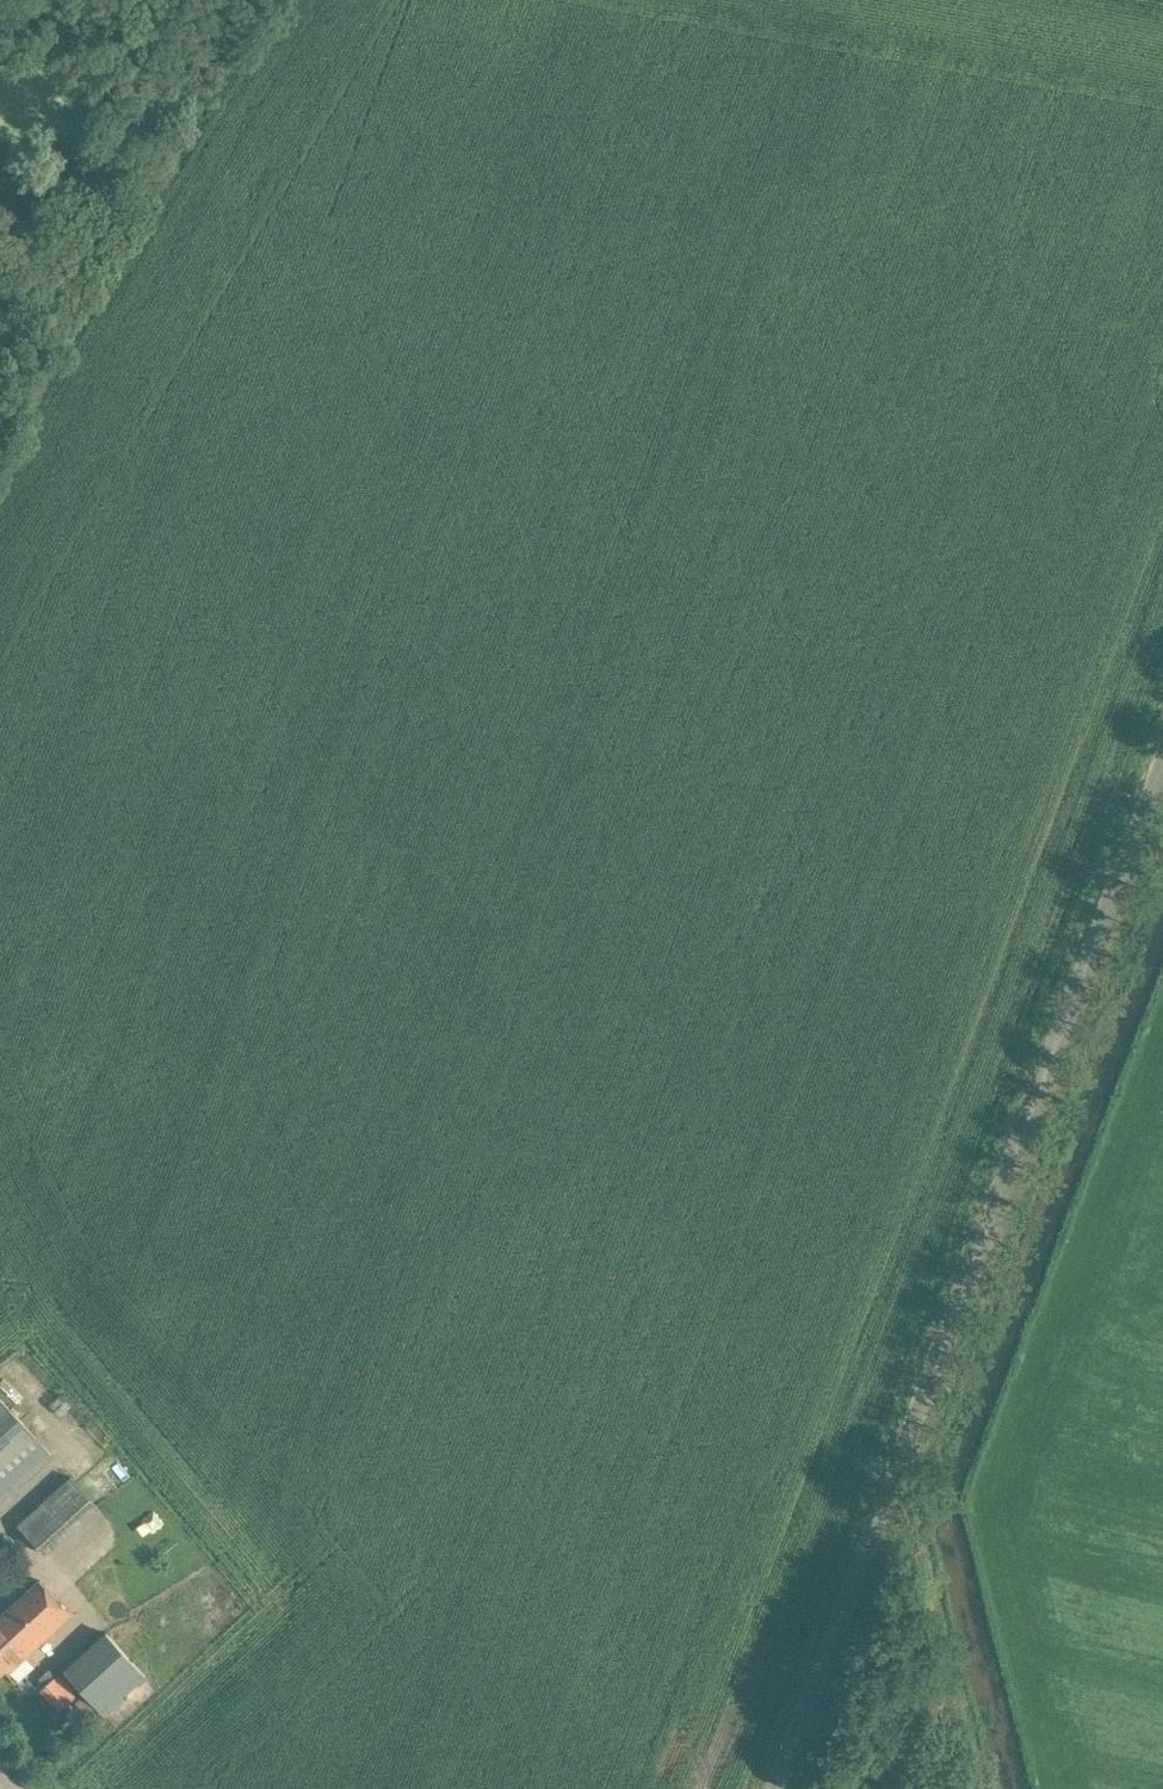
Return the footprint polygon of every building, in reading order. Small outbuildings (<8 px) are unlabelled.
[(51,1454),(0,1398),(0,1501),(51,1454)] [(68,1478),(14,1527),(37,1553),(91,1504),(68,1478)] [(0,1616),(0,1663),(5,1668),(8,1672),(70,1615),(39,1581),(0,1616)] [(106,1632),(81,1655),(64,1671),(103,1714),(145,1676),(106,1632)] [(41,1689),(60,1709),(78,1693),(59,1673),(41,1689)] [(840,1788),(885,1788),(869,1782),(846,1774),(840,1788)]
